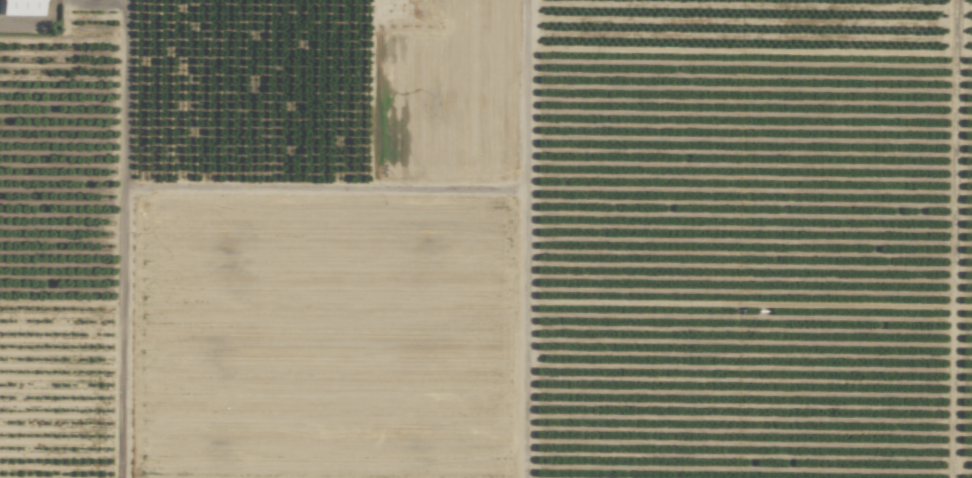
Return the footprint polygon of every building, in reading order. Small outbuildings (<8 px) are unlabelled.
[(40,16),(40,0),(0,0),(0,16),(40,16)]
